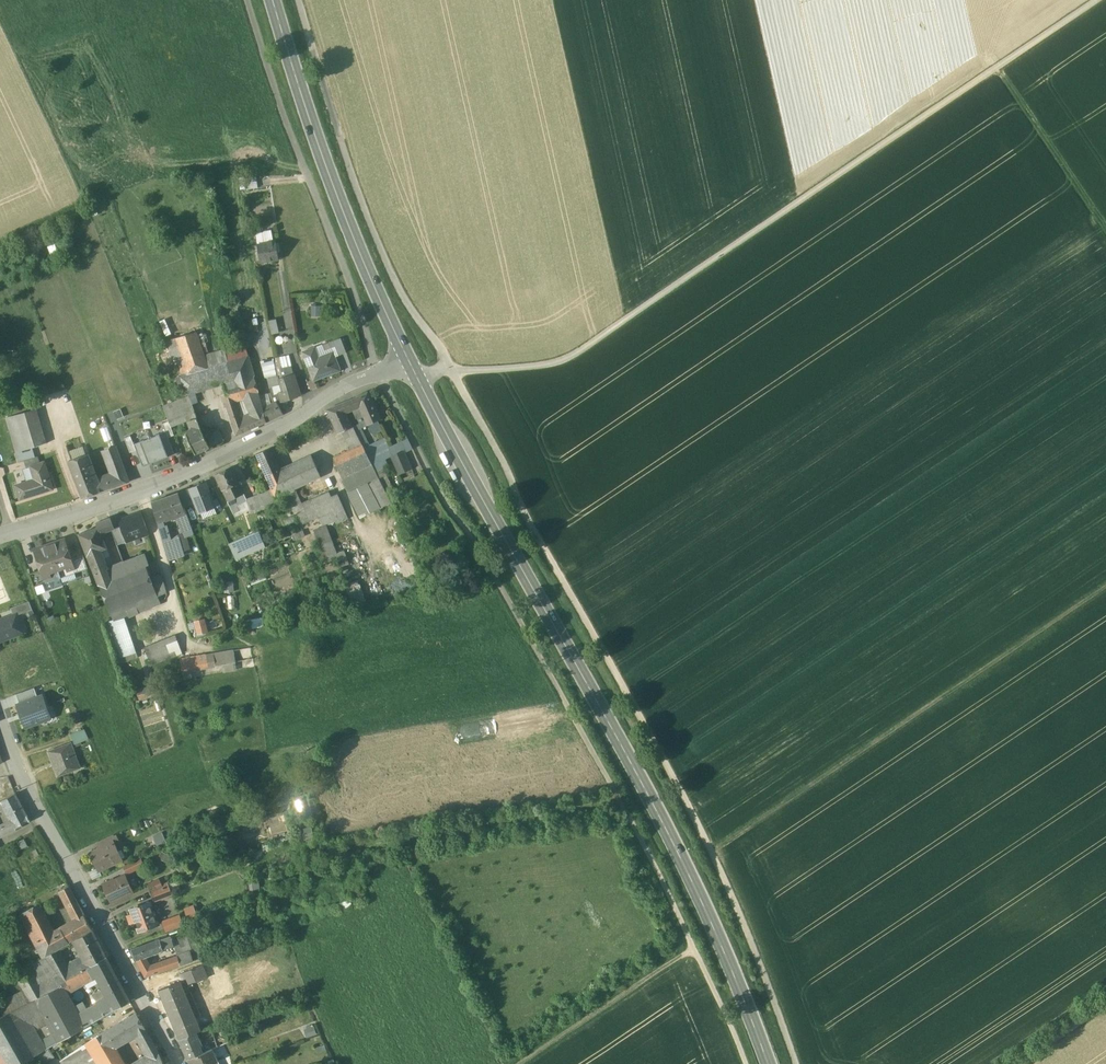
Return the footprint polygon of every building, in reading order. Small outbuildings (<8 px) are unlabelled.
[(108,165),(114,163),(108,146),(102,148),(108,165)] [(256,177),(246,179),(247,189),(257,187),(256,177)] [(271,230),(264,231),(263,232),(258,233),(256,235),(258,245),(268,243),(268,242),(273,241),(271,230)] [(218,237),(210,239),(213,249),(220,247),(218,237)] [(273,241),(268,242),(268,243),(258,245),(257,245),(260,262),(279,259),(276,241),(273,241)] [(277,318),(270,319),(271,332),(279,331),(277,318)] [(196,332),(166,341),(188,393),(211,387),(224,383),(224,384),(254,376),(244,344),(204,356),(196,332)] [(341,338),(329,343),(331,349),(335,347),(338,356),(346,352),(341,338)] [(333,353),(318,359),(314,348),(304,352),(314,379),(339,370),(333,353)] [(289,356),(283,357),(285,368),(292,366),(289,356)] [(261,360),(265,375),(276,372),(272,357),(261,360)] [(283,357),(274,359),(276,370),(285,368),(283,357)] [(285,368),(276,370),(277,377),(279,377),(279,379),(294,374),(292,366),(285,368)] [(294,374),(279,379),(283,391),(284,392),(298,387),(294,374)] [(254,376),(224,384),(228,401),(235,399),(245,396),(258,392),(255,381),(254,376)] [(277,377),(268,379),(271,392),(272,396),(275,395),(273,387),(281,385),(279,379),(279,377),(277,377)] [(268,379),(255,381),(258,392),(262,391),(263,394),(271,392),(268,379)] [(283,391),(279,392),(279,394),(282,402),(301,396),(298,387),(284,392),(283,391)] [(263,394),(262,391),(258,392),(263,409),(267,408),(263,394)] [(258,392),(245,396),(254,417),(264,413),(263,410),(263,409),(258,392)] [(369,424),(377,421),(380,419),(368,392),(348,401),(352,410),(356,418),(357,418),(359,423),(362,428),(368,425),(368,426),(369,425),(369,424)] [(275,395),(272,396),(274,404),(277,403),(278,403),(282,402),(279,394),(275,395)] [(189,397),(182,399),(185,407),(192,404),(189,397)] [(182,399),(176,402),(183,420),(189,418),(185,407),(182,399)] [(235,399),(228,401),(228,402),(225,403),(236,436),(251,429),(247,420),(245,415),(241,417),(235,399)] [(348,401),(327,409),(338,434),(343,432),(352,427),(346,414),(345,414),(345,413),(352,410),(348,401)] [(176,402),(163,406),(169,421),(171,425),(183,420),(176,402)] [(263,409),(263,410),(264,413),(266,422),(267,423),(283,415),(278,403),(277,403),(274,404),(267,408),(263,409)] [(200,427),(195,412),(192,404),(185,407),(189,418),(192,427),(195,430),(186,434),(196,453),(209,447),(204,436),(200,427)] [(34,409),(6,417),(17,452),(33,447),(44,444),(34,409)] [(254,417),(247,420),(251,429),(266,422),(264,413),(254,417)] [(166,432),(168,438),(175,435),(171,425),(169,421),(163,424),(166,432)] [(369,424),(369,425),(373,435),(382,431),(377,421),(369,424)] [(363,447),(369,444),(362,428),(359,423),(354,425),(354,426),(363,447)] [(352,427),(343,432),(352,452),(363,447),(354,426),(352,427)] [(219,429),(204,436),(209,447),(224,440),(219,429)] [(166,432),(150,438),(159,461),(175,454),(168,438),(166,432)] [(130,453),(136,450),(134,444),(131,436),(124,439),(130,453)] [(150,438),(134,444),(136,450),(143,467),(159,461),(150,438)] [(369,444),(363,447),(372,465),(375,472),(384,468),(389,465),(385,458),(392,455),(389,448),(384,438),(369,444)] [(256,453),(273,445),(271,441),(255,448),(256,453)] [(400,442),(389,448),(392,455),(392,456),(404,451),(400,442)] [(115,444),(104,448),(114,474),(124,470),(124,468),(115,444)] [(33,447),(17,452),(19,460),(25,459),(28,468),(30,467),(41,464),(40,462),(38,456),(36,457),(33,447)] [(352,452),(334,460),(343,479),(372,465),(363,447),(352,452)] [(280,469),(271,448),(257,454),(266,475),(280,469)] [(404,451),(392,456),(400,473),(412,468),(404,451)] [(86,455),(72,461),(71,460),(69,461),(70,465),(87,458),(86,455)] [(312,456),(280,469),(266,475),(275,496),(285,491),(293,488),(321,476),(312,456)] [(87,458),(70,465),(73,472),(90,466),(87,458)] [(44,461),(40,462),(41,464),(30,467),(35,481),(17,486),(21,499),(53,489),(44,461)] [(372,465),(343,479),(346,486),(376,473),(375,472),(372,465)] [(90,466),(73,472),(83,498),(100,492),(97,484),(90,466)] [(244,494),(231,467),(215,475),(228,502),(234,499),(244,494)] [(124,470),(114,474),(115,478),(97,484),(100,492),(129,482),(124,470)] [(205,483),(191,488),(191,489),(188,490),(193,503),(196,502),(200,512),(214,507),(205,483)] [(380,506),(368,484),(348,493),(359,516),(380,506)] [(296,490),(294,490),(293,488),(285,491),(296,515),(305,511),(302,503),(296,490)] [(188,489),(179,493),(184,507),(193,504),(188,490),(188,489)] [(331,496),(329,491),(302,503),(305,511),(296,515),(300,525),(311,521),(315,531),(326,526),(348,517),(337,493),(331,496)] [(179,493),(152,502),(157,521),(179,514),(185,511),(184,507),(179,493)] [(244,494),(234,499),(237,505),(245,501),(245,500),(246,499),(244,494)] [(260,494),(252,497),(257,511),(265,508),(260,494)] [(246,499),(245,500),(245,501),(248,507),(251,514),(257,511),(252,497),(246,499)] [(237,505),(234,499),(228,502),(233,512),(239,509),(237,505)] [(245,501),(237,505),(239,509),(240,510),(248,507),(245,501)] [(185,511),(179,514),(185,530),(191,528),(185,511)] [(141,512),(119,520),(121,526),(127,542),(149,534),(141,512)] [(108,518),(96,523),(97,527),(98,527),(100,533),(111,529),(108,518)] [(179,525),(169,528),(172,535),(181,532),(179,525)] [(121,526),(114,528),(112,529),(117,545),(127,542),(121,526)] [(338,553),(326,526),(315,531),(327,557),(338,553)] [(97,527),(79,534),(87,555),(98,551),(104,549),(105,546),(100,533),(98,527),(97,527)] [(166,527),(159,529),(162,538),(169,536),(166,527)] [(185,530),(182,531),(184,536),(193,533),(191,528),(185,530)] [(295,539),(305,534),(303,529),(293,534),(295,539)] [(259,531),(229,545),(236,559),(245,556),(243,551),(264,541),(259,531)] [(169,538),(169,536),(162,538),(168,561),(185,556),(179,535),(169,538)] [(64,540),(49,545),(61,578),(75,573),(71,560),(64,540)] [(49,545),(35,550),(41,570),(46,583),(61,578),(49,545)] [(105,568),(98,551),(87,555),(99,585),(110,580),(105,568)] [(127,574),(146,566),(149,564),(145,554),(123,562),(127,574)] [(83,555),(71,560),(75,573),(88,569),(83,555)] [(123,562),(105,568),(110,580),(127,574),(123,562)] [(110,580),(99,585),(110,611),(118,608),(149,595),(156,592),(146,566),(110,580)] [(41,570),(29,574),(34,587),(46,583),(41,570)] [(225,591),(234,591),(233,580),(224,581),(225,591)] [(156,592),(149,595),(154,606),(161,603),(156,592)] [(149,595),(118,608),(123,618),(124,618),(154,606),(149,595)] [(29,601),(11,608),(14,615),(16,614),(17,615),(32,609),(29,601)] [(118,608),(110,611),(114,620),(114,622),(123,618),(118,608)] [(0,620),(0,641),(23,633),(22,630),(23,629),(21,624),(20,624),(17,615),(16,614),(14,615),(0,620)] [(190,628),(196,627),(198,634),(209,631),(205,617),(188,622),(190,628)] [(251,626),(263,625),(263,617),(251,617),(251,626)] [(138,657),(124,618),(123,618),(114,622),(114,620),(107,622),(122,663),(138,657)] [(145,648),(151,665),(183,653),(177,636),(145,648)] [(251,647),(207,655),(206,654),(181,658),(183,671),(253,659),(251,647)] [(153,695),(150,685),(136,690),(139,700),(153,695)] [(16,695),(20,704),(38,697),(35,688),(16,695)] [(18,705),(26,727),(51,718),(42,695),(38,697),(20,704),(18,705)] [(85,730),(72,735),(75,744),(89,739),(85,730)] [(71,744),(49,752),(52,762),(54,761),(59,775),(80,767),(71,744)] [(15,793),(1,801),(4,807),(19,800),(15,793)] [(19,800),(4,807),(8,815),(9,814),(23,807),(19,800)] [(13,821),(4,825),(8,832),(30,821),(23,807),(9,814),(13,821)] [(0,827),(0,836),(8,832),(4,825),(0,827)] [(113,835),(98,842),(101,848),(113,842),(114,843),(117,842),(113,835)] [(101,848),(91,852),(91,854),(93,858),(99,870),(119,861),(118,860),(115,853),(118,851),(114,843),(113,842),(101,848)] [(118,851),(115,853),(118,860),(125,857),(122,849),(118,851)] [(141,858),(123,866),(126,873),(144,865),(141,858)] [(125,876),(104,886),(111,901),(132,892),(125,876)] [(160,880),(148,885),(150,892),(163,886),(160,880)] [(163,886),(150,892),(154,901),(172,894),(168,884),(163,886)] [(80,907),(69,886),(61,891),(71,912),(80,907)] [(150,902),(131,909),(133,915),(129,917),(131,922),(135,921),(139,931),(158,924),(150,902)] [(52,933),(37,905),(20,914),(44,958),(62,948),(69,943),(69,942),(68,942),(61,928),(52,933)] [(80,907),(71,912),(76,920),(85,915),(80,907)] [(92,929),(85,915),(76,920),(61,928),(68,942),(69,942),(92,929)] [(174,917),(162,922),(165,931),(177,926),(174,917)] [(107,956),(93,930),(75,940),(85,959),(89,966),(92,965),(107,956)] [(192,933),(185,935),(188,944),(189,946),(196,944),(192,933)] [(185,935),(172,939),(174,946),(175,948),(188,944),(185,935)] [(171,936),(161,940),(164,950),(174,946),(172,939),(171,936)] [(160,939),(131,949),(137,960),(146,957),(164,950),(161,940),(160,939)] [(188,944),(175,948),(178,955),(191,951),(189,946),(188,944)] [(44,958),(17,974),(31,1001),(62,985),(61,982),(72,976),(67,969),(59,954),(57,950),(44,958)] [(191,951),(178,955),(181,965),(194,961),(191,951)] [(178,955),(166,960),(168,969),(181,965),(178,955)] [(107,956),(92,965),(97,976),(99,978),(114,970),(107,956)] [(146,957),(137,960),(141,969),(150,965),(146,957)] [(85,959),(79,962),(83,970),(89,966),(85,959)] [(150,965),(141,969),(145,977),(168,969),(166,960),(150,965)] [(79,962),(67,969),(72,976),(83,970),(79,962)] [(203,964),(181,973),(186,985),(197,980),(198,982),(208,977),(203,964)] [(0,1017),(0,1029),(26,1015),(40,1007),(68,992),(97,976),(92,965),(89,966),(83,970),(72,976),(61,982),(62,985),(31,1001),(0,1017)] [(114,970),(99,978),(103,986),(118,978),(114,970)] [(118,978),(103,986),(110,999),(115,1009),(130,1001),(118,978)] [(181,981),(159,990),(179,1039),(196,1032),(200,1031),(201,1030),(181,981)] [(68,992),(40,1007),(45,1017),(46,1013),(71,999),(68,992)] [(71,999),(46,1013),(45,1017),(59,1042),(86,1026),(80,1015),(71,999)] [(110,999),(100,1005),(105,1015),(115,1009),(110,999)] [(100,1005),(80,1015),(86,1026),(105,1015),(100,1005)] [(145,1027),(136,1013),(108,1030),(116,1045),(138,1032),(145,1027)] [(0,1029),(0,1063),(21,1063),(36,1055),(45,1050),(26,1015),(0,1029)] [(217,1024),(211,1027),(213,1034),(214,1037),(221,1034),(217,1024)] [(306,1036),(316,1033),(313,1025),(304,1027),(306,1036)] [(145,1027),(138,1032),(142,1040),(149,1035),(145,1027)] [(201,1030),(200,1031),(204,1039),(212,1036),(213,1034),(211,1027),(201,1030)] [(114,1046),(116,1045),(108,1030),(92,1039),(62,1060),(65,1063),(124,1063),(114,1046)] [(196,1032),(179,1039),(188,1059),(203,1052),(199,1045),(202,1044),(196,1032)] [(138,1063),(165,1063),(149,1035),(142,1040),(151,1056),(138,1063)] [(215,1047),(228,1041),(225,1035),(212,1040),(215,1047)] [(45,1050),(36,1055),(41,1063),(53,1056),(48,1048),(45,1050)] [(190,1063),(210,1063),(205,1052),(203,1052),(188,1059),(190,1063)]
